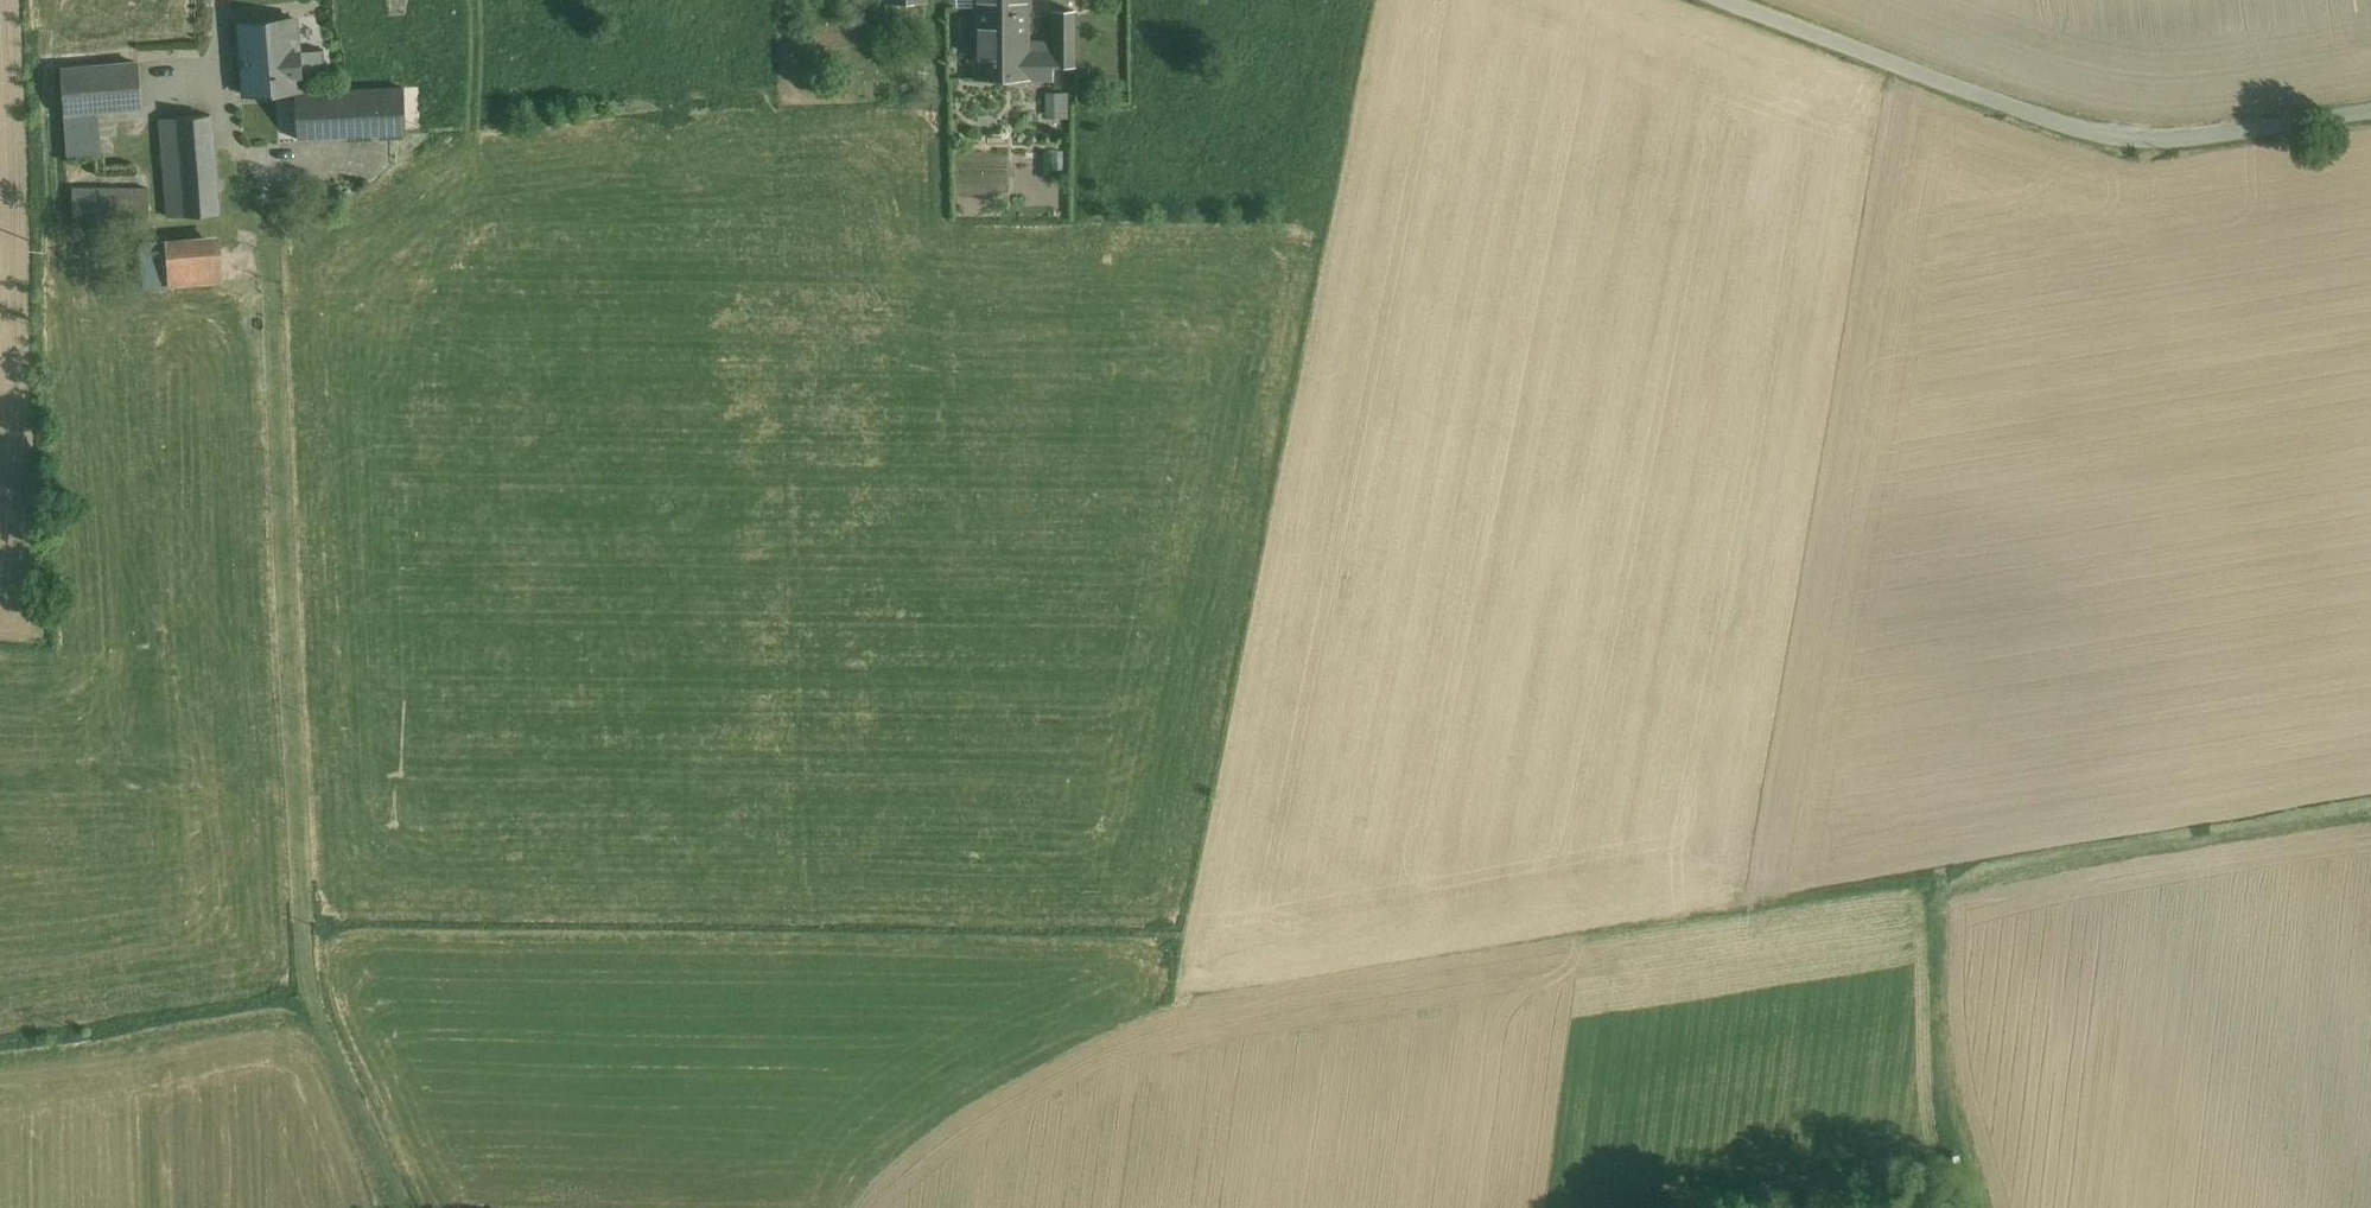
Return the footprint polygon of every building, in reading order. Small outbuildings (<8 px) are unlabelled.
[(1029,79),(1029,50),(1029,0),(975,0),(975,79),(1029,79)] [(1053,50),(1053,65),(1074,66),(1075,10),(1052,11),(1053,50)] [(306,16),(241,20),(245,91),(310,88),(306,16)] [(1029,50),(1029,79),(1053,78),(1053,65),(1053,50),(1029,50)] [(139,62),(64,68),(68,110),(143,104),(139,62)] [(403,87),(295,91),(297,140),(405,136),(403,87)] [(1070,92),(1049,91),(1049,116),(1070,116),(1070,92)] [(63,117),(67,160),(105,157),(101,114),(63,117)] [(214,117),(161,121),(168,214),(220,210),(214,117)] [(152,187),(77,186),(76,214),(151,216),(152,187)] [(221,235),(170,238),(173,285),(224,281),(221,235)]
